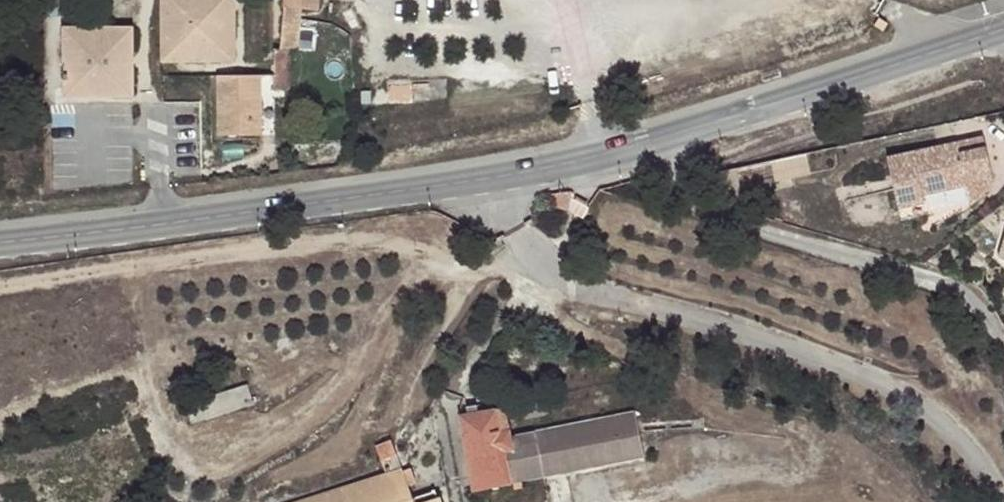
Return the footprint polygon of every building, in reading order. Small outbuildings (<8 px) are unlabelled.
[(161,65),(231,66),(232,0),(161,0),(161,65)] [(283,57),(301,58),(303,8),(322,10),(323,0),(285,0),(283,57)] [(133,27),(63,27),(65,97),(133,98),(133,27)] [(460,73),(437,73),(438,95),(462,95),(460,73)] [(261,79),(220,78),(221,141),(262,140),(261,79)] [(907,156),(919,208),(945,202),(944,195),(990,186),(1003,196),(1003,194),(1003,136),(972,142),(973,147),(964,149),(963,144),(907,156)] [(1003,196),(990,186),(996,205),(1003,196)] [(515,431),(511,404),(460,415),(471,486),(543,475),(537,427),(515,431)] [(540,426),(547,476),(654,455),(646,407),(540,426)] [(438,496),(435,497),(432,491),(410,499),(406,487),(400,471),(389,440),(374,445),(384,475),(297,501),(440,501),(438,496)] [(400,471),(406,487),(413,484),(408,469),(400,471)]
